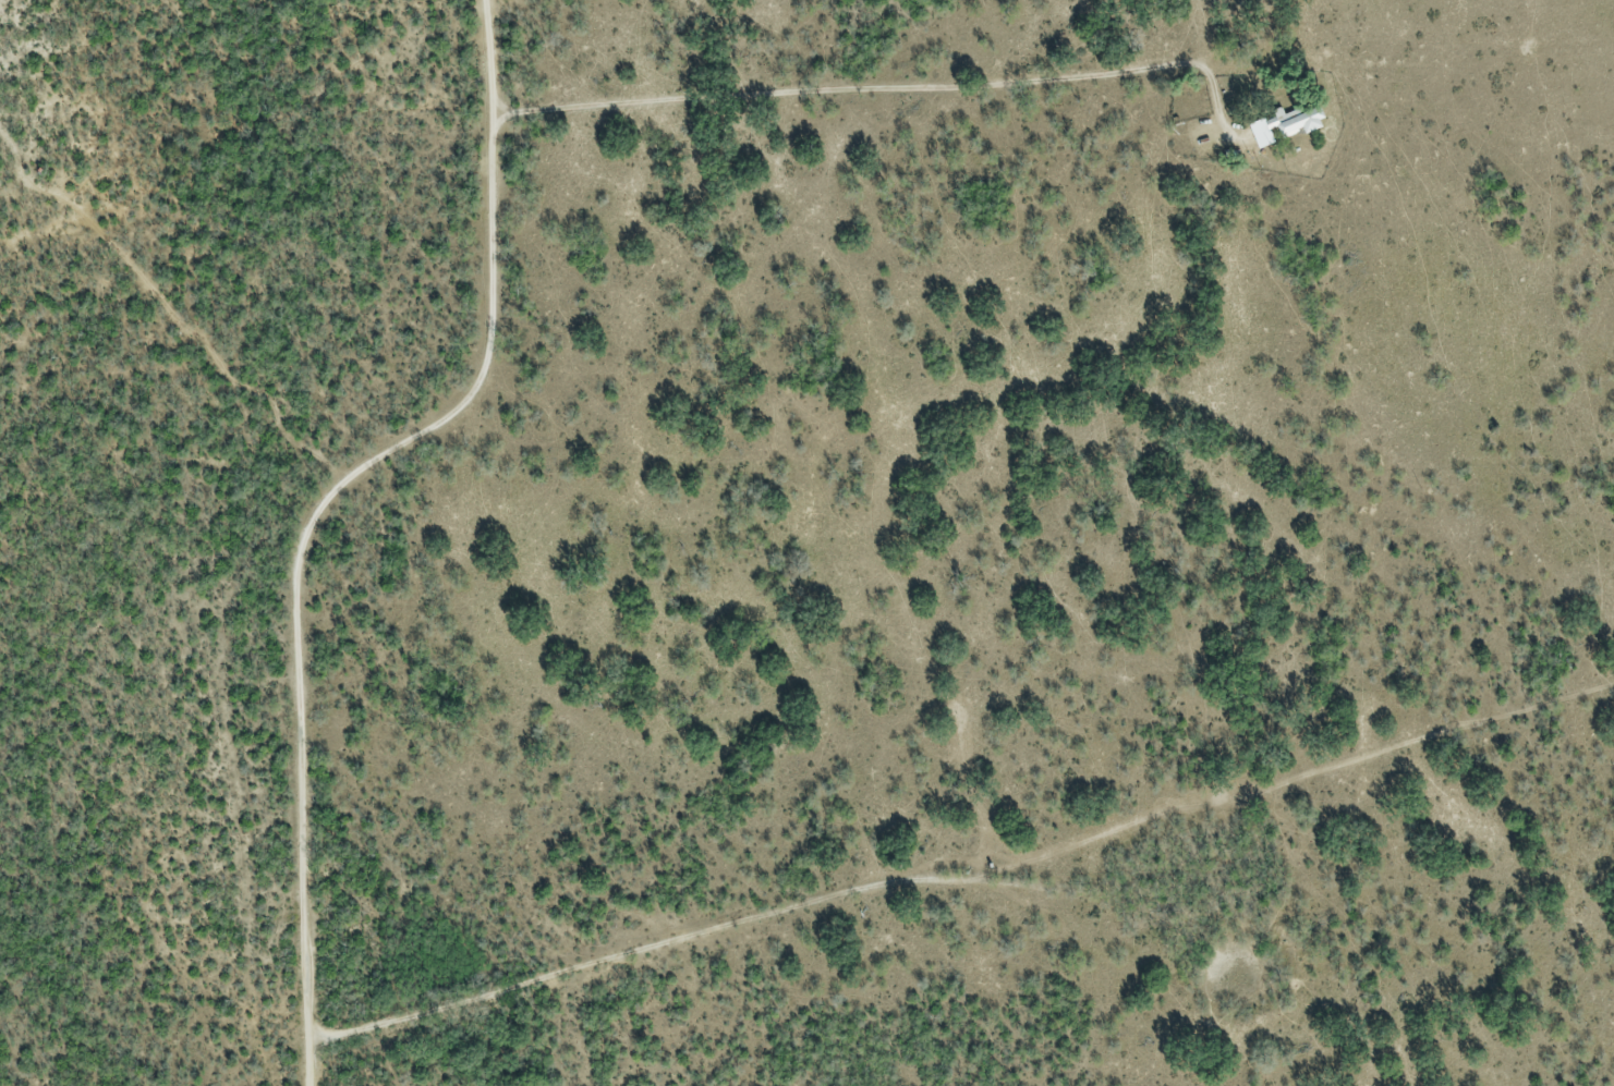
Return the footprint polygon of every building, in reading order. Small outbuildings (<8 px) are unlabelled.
[(1319,129),(1313,112),(1297,118),(1295,112),(1272,121),(1278,136),(1299,128),(1302,135),(1319,129)]
